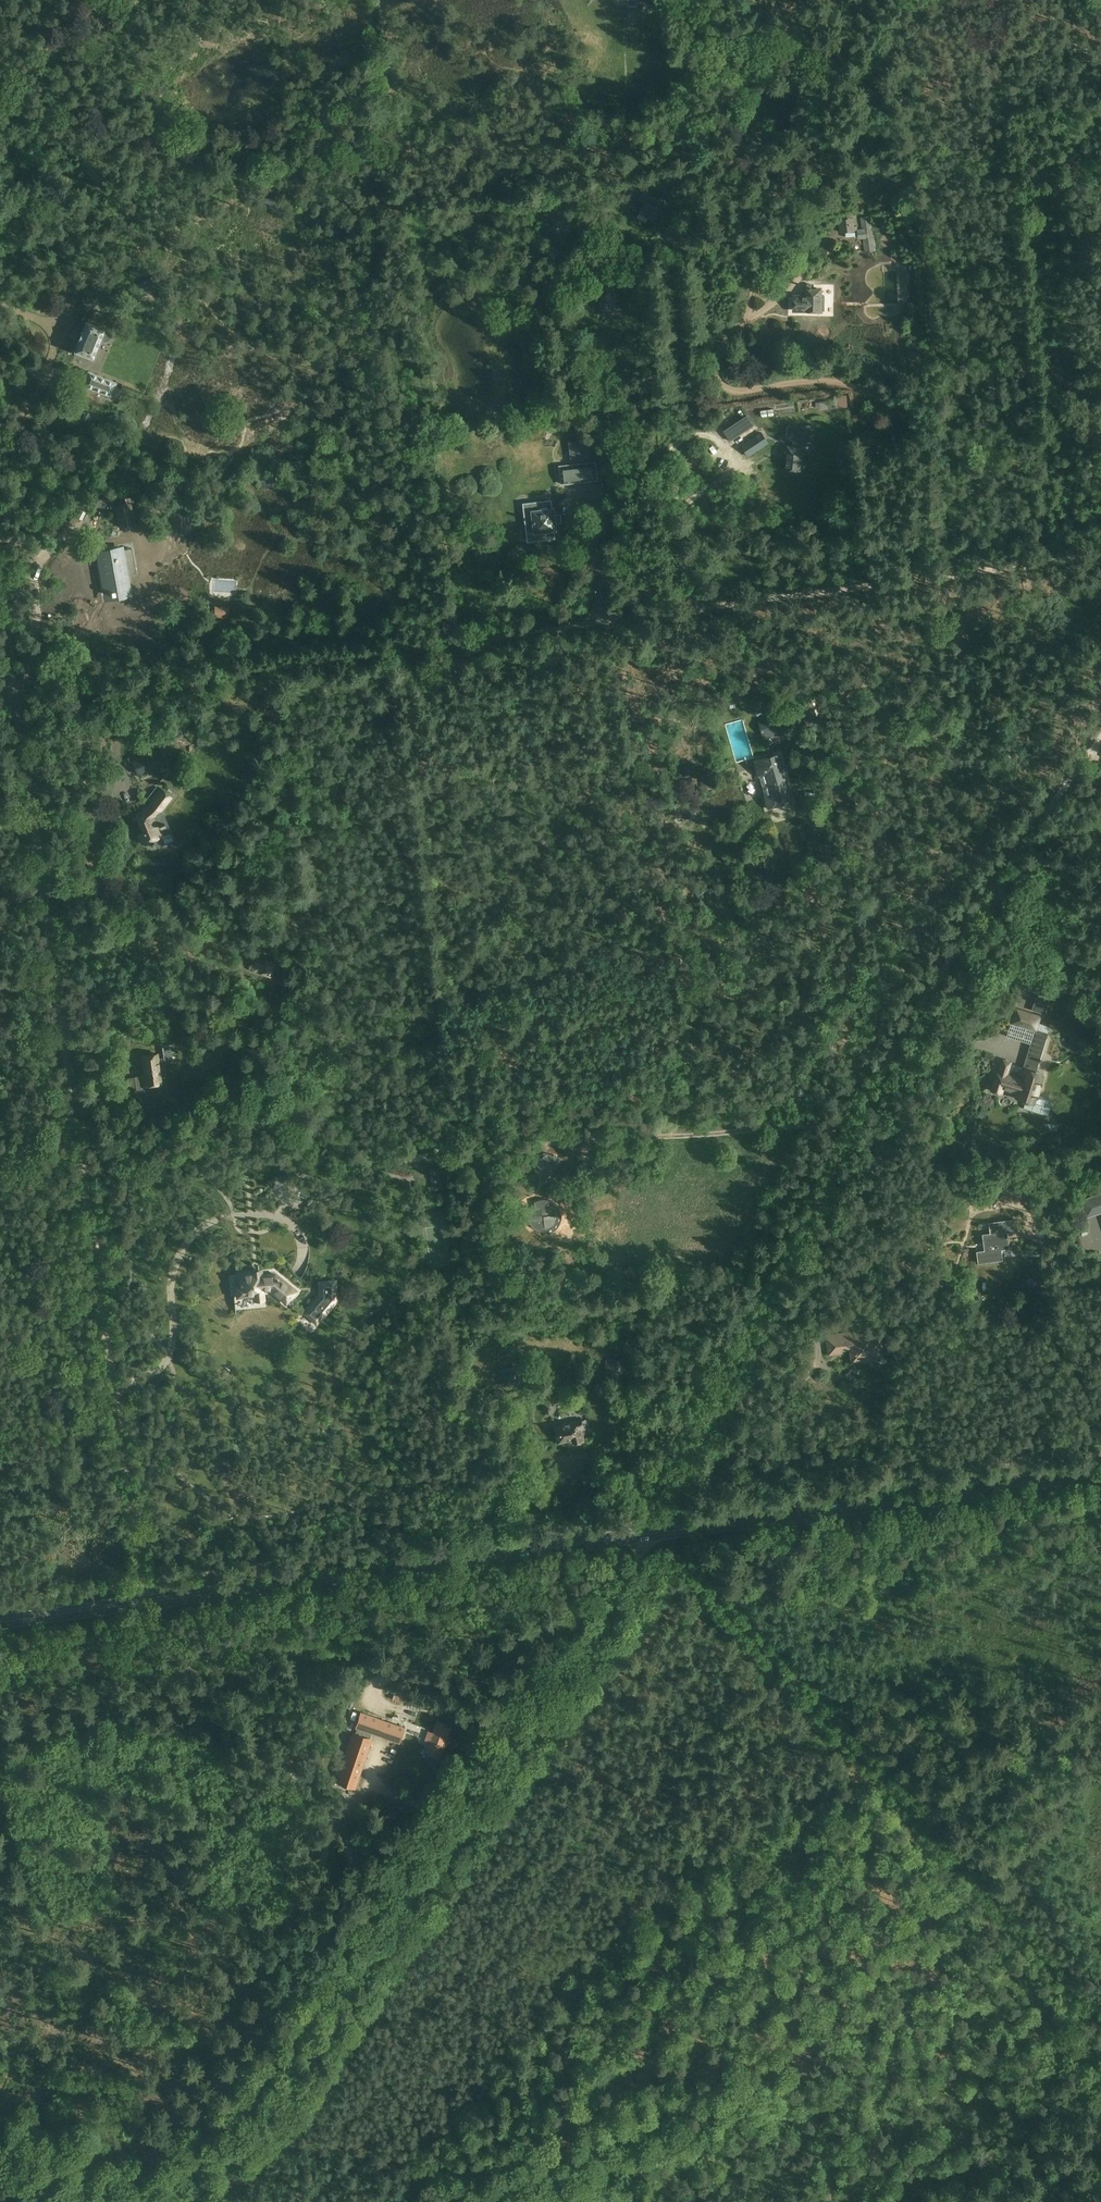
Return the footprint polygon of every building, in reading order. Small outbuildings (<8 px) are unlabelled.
[(628,144),(638,143),(636,129),(625,131),(628,144)] [(586,204),(595,207),(600,194),(591,191),(586,204)] [(647,202),(642,211),(654,218),(659,210),(647,202)] [(875,250),(870,216),(861,217),(862,229),(857,230),(859,240),(864,240),(866,252),(875,250)] [(840,232),(856,231),(854,217),(838,219),(840,232)] [(152,292),(148,279),(134,285),(138,297),(152,292)] [(614,306),(614,280),(601,279),(601,306),(614,306)] [(820,287),(808,287),(808,297),(794,296),(794,309),(805,309),(805,310),(819,311),(820,287)] [(111,336),(110,332),(105,331),(105,330),(86,322),(74,352),(93,360),(101,340),(106,342),(109,341),(111,336)] [(88,372),(82,386),(111,397),(117,383),(88,372)] [(730,440),(749,428),(742,418),(723,430),(730,440)] [(740,445),(749,457),(769,443),(761,430),(740,445)] [(790,446),(810,447),(810,433),(790,432),(790,446)] [(589,438),(569,441),(571,462),(592,459),(589,438)] [(787,468),(799,469),(801,448),(788,447),(787,468)] [(566,481),(601,477),(599,459),(564,463),(566,481)] [(561,527),(560,526),(560,520),(562,520),(561,511),(559,512),(558,506),(558,505),(557,505),(552,506),(551,498),(527,501),(529,513),(537,512),(537,518),(536,518),(537,521),(538,521),(539,528),(538,528),(538,529),(540,529),(541,529),(542,537),(559,535),(558,527),(559,527),(561,527)] [(136,525),(131,501),(115,505),(120,528),(136,525)] [(101,555),(98,555),(100,569),(102,568),(106,596),(112,595),(112,596),(116,596),(115,594),(129,593),(126,570),(134,569),(132,550),(101,555)] [(144,585),(136,588),(139,595),(146,592),(144,585)] [(806,724),(819,720),(814,701),(801,705),(806,724)] [(778,714),(758,720),(763,737),(783,731),(778,714)] [(117,721),(114,739),(123,741),(124,734),(127,735),(128,727),(125,727),(126,722),(117,721)] [(138,773),(166,762),(160,748),(132,759),(138,773)] [(752,751),(734,754),(736,767),(753,764),(752,751)] [(781,753),(762,759),(770,794),(765,797),(768,807),(793,801),(781,753)] [(156,824),(155,824),(152,816),(157,810),(160,812),(172,798),(162,789),(151,804),(146,808),(136,812),(143,832),(138,834),(141,842),(161,835),(156,824)] [(276,962),(253,954),(249,969),(272,977),(276,962)] [(1037,1001),(1034,1009),(1044,1013),(1051,991),(1034,985),(1033,988),(1040,991),(1037,999),(1036,998),(1035,1001),(1037,1001)] [(1049,1033),(1038,1029),(1043,1015),(1016,1007),(1011,1023),(1035,1030),(1023,1067),(1037,1071),(1049,1033)] [(163,1053),(164,1061),(172,1060),(171,1052),(163,1053)] [(161,1084),(157,1054),(142,1056),(145,1077),(143,1077),(144,1086),(161,1084)] [(1004,1089),(1017,1093),(1016,1097),(1035,1102),(1043,1074),(1024,1069),(1023,1072),(1025,1072),(1023,1079),(1016,1077),(1017,1075),(1008,1073),(1011,1062),(1004,1060),(1000,1072),(997,1071),(992,1089),(1003,1092),(1004,1089)] [(531,1160),(544,1183),(563,1156),(545,1152),(545,1151),(531,1160)] [(435,1188),(443,1187),(440,1166),(432,1167),(435,1188)] [(989,1187),(1004,1192),(1009,1179),(994,1173),(989,1187)] [(1083,1201),(1087,1215),(1100,1211),(1100,1195),(1083,1201)] [(526,1210),(527,1222),(544,1220),(542,1208),(526,1210)] [(978,1263),(1004,1260),(1002,1249),(1010,1249),(1008,1232),(1016,1231),(1014,1219),(989,1222),(990,1233),(982,1234),(984,1250),(977,1251),(978,1263)] [(517,1225),(503,1227),(504,1241),(518,1240),(517,1225)] [(254,1295),(254,1291),(270,1290),(286,1303),(296,1292),(275,1274),(262,1275),(261,1273),(240,1275),(241,1286),(236,1287),(237,1297),(254,1295)] [(321,1297),(308,1313),(319,1322),(336,1302),(335,1284),(320,1285),(321,1297)] [(856,1333),(827,1336),(829,1354),(842,1353),(842,1350),(851,1350),(852,1362),(875,1359),(872,1335),(857,1337),(856,1333)] [(623,1374),(619,1359),(613,1360),(612,1356),(606,1358),(611,1377),(623,1374)] [(521,1383),(519,1367),(504,1368),(505,1384),(521,1383)] [(555,1425),(559,1442),(573,1440),(573,1442),(584,1440),(582,1429),(584,1429),(582,1420),(555,1425)] [(487,1450),(473,1453),(477,1466),(490,1462),(487,1450)] [(406,1726),(363,1712),(361,1711),(355,1727),(400,1742),(406,1726)] [(434,1733),(432,1732),(428,1741),(431,1742),(428,1750),(440,1755),(450,1727),(446,1725),(447,1723),(438,1720),(434,1733)] [(353,1733),(340,1774),(356,1780),(370,1739),(353,1733)] [(254,1738),(254,1751),(263,1752),(264,1739),(254,1738)]
